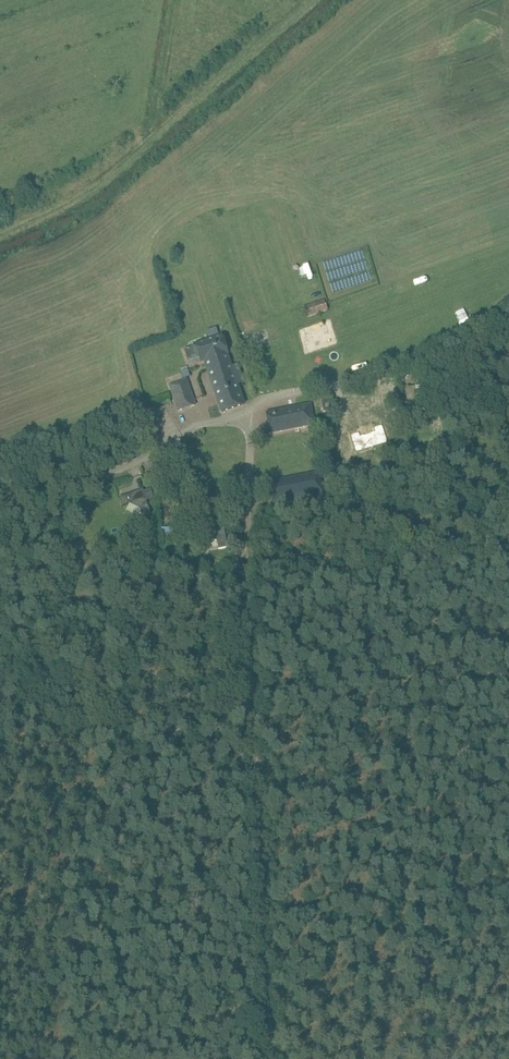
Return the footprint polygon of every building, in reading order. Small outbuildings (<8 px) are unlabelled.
[(306,317),(328,309),(324,299),(302,307),(306,317)] [(209,338),(210,340),(195,345),(201,363),(204,361),(207,370),(211,369),(213,375),(216,384),(219,390),(215,392),(222,412),(243,405),(244,404),(242,398),(238,385),(236,385),(230,368),(232,367),(231,367),(228,357),(227,354),(228,353),(225,346),(222,336),(220,337),(219,335),(209,338)] [(317,350),(318,342),(306,341),(305,349),(317,350)] [(170,385),(179,411),(195,405),(189,386),(177,390),(175,384),(170,385)] [(390,390),(387,391),(387,404),(401,404),(400,384),(390,384),(390,390)] [(406,387),(408,405),(417,404),(418,410),(426,409),(423,386),(406,387)] [(322,402),(323,411),(339,409),(338,400),(322,402)] [(298,407),(298,411),(267,417),(271,437),(315,428),(310,404),(297,407),(297,408),(298,407)] [(353,438),(345,440),(349,457),(381,449),(377,432),(369,434),(370,437),(354,441),(353,438)] [(324,493),(320,472),(268,482),(272,504),(324,493)] [(142,491),(142,489),(119,497),(122,506),(130,503),(139,507),(144,520),(152,517),(145,500),(153,497),(150,489),(142,491)] [(162,539),(182,539),(181,532),(173,532),(173,528),(162,528),(162,539)] [(218,548),(226,547),(223,528),(202,532),(203,540),(205,540),(206,549),(218,547),(218,548)] [(134,546),(124,552),(127,558),(138,552),(134,546)]
